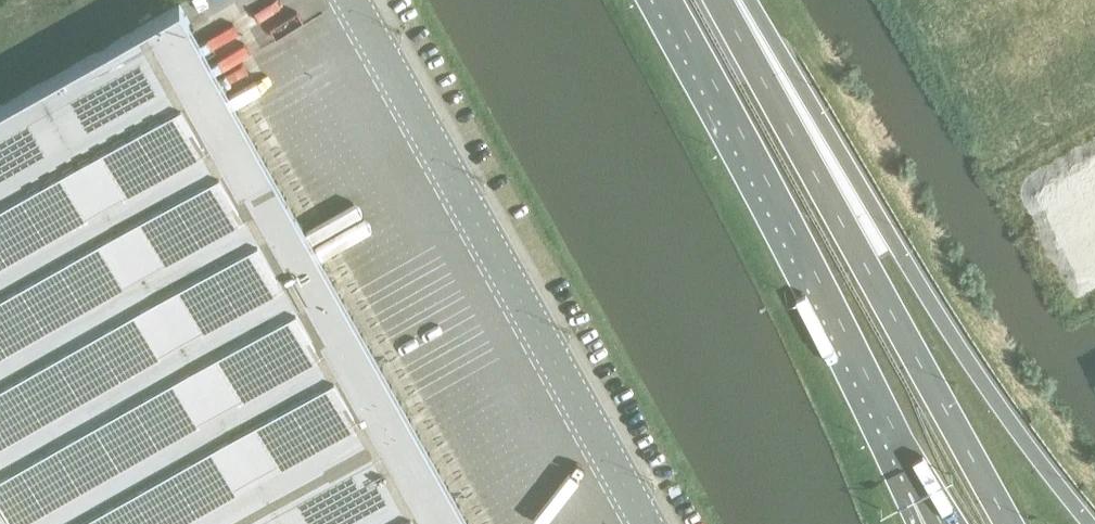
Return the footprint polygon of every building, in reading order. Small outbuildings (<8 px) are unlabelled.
[(215,73),(187,24),(190,22),(179,4),(0,104),(0,523),(468,523),(215,73)]
